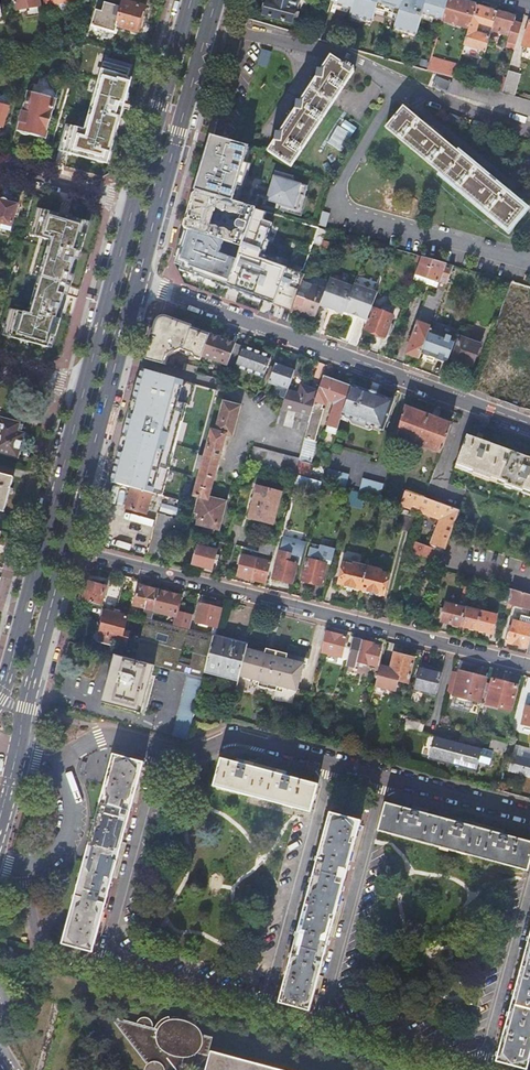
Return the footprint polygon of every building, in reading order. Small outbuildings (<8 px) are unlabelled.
[(13,2),(16,2),(16,3),(15,3),(15,4),(17,4),(18,10),(41,6),(40,0),(13,0),(13,2)] [(268,3),(264,2),(262,11),(265,12),(264,14),(292,22),(293,20),(297,21),(299,12),(295,11),(297,6),(299,0),(269,0),(268,3)] [(329,4),(352,11),(350,15),(350,16),(352,16),(371,22),(373,22),(375,15),(376,10),(387,13),(398,17),(396,22),(394,29),(417,36),(422,20),(423,15),(434,18),(442,21),(443,21),(446,10),(448,2),(449,0),(330,0),(329,4)] [(456,0),(449,0),(448,2),(446,10),(443,21),(469,29),(476,6),(456,0)] [(122,7),(116,25),(117,25),(141,32),(146,18),(143,17),(145,7),(124,1),(122,7)] [(92,25),(115,32),(116,25),(122,7),(105,2),(102,11),(96,9),(92,25)] [(352,11),(329,4),(326,13),(332,15),(334,10),(350,15),(352,11)] [(497,12),(476,6),(469,29),(464,46),(485,52),(492,30),(497,12)] [(376,10),(375,15),(386,19),(387,13),(376,10)] [(515,18),(497,12),(492,30),(510,36),(506,47),(515,49),(522,26),(513,23),(515,18)] [(398,17),(387,13),(386,19),(396,22),(398,17)] [(423,15),(422,20),(433,23),(434,18),(423,15)] [(269,152),(292,167),(355,72),(353,71),(355,68),(345,61),(343,64),(332,57),(324,68),(316,67),(315,73),(318,74),(317,78),(303,99),(295,98),(294,104),(297,105),(297,110),(283,131),(275,130),(275,136),(277,136),(276,142),(269,152)] [(431,57),(427,71),(453,78),(455,79),(459,65),(431,57)] [(98,58),(88,94),(107,99),(110,89),(121,92),(128,67),(98,58)] [(521,74),(509,71),(507,78),(502,93),(514,96),(521,74)] [(497,76),(493,90),(502,93),(507,78),(497,76)] [(448,92),(452,83),(438,77),(434,86),(448,92)] [(514,96),(502,93),(493,90),(476,85),(455,79),(453,78),(452,83),(449,93),(529,116),(529,101),(514,96)] [(29,92),(18,131),(45,139),(57,98),(53,92),(46,89),(39,93),(39,94),(29,92)] [(1,127),(2,127),(8,106),(0,104),(0,128),(1,127)] [(422,122),(416,117),(404,107),(386,128),(508,229),(526,208),(509,194),(502,189),(480,170),(474,165),(451,146),(445,141),(422,122)] [(419,112),(416,117),(422,122),(426,117),(419,112)] [(68,125),(58,122),(53,138),(64,141),(62,149),(83,155),(90,130),(89,129),(90,126),(82,124),(81,127),(69,124),(68,125)] [(242,162),(244,154),(247,148),(248,146),(213,136),(209,150),(197,192),(247,207),(253,186),(246,184),(240,183),(242,178),(244,179),(248,163),(246,163),(242,162)] [(448,136),(445,141),(451,146),(455,142),(448,136)] [(477,160),(474,165),(480,170),(483,166),(477,160)] [(252,164),(248,163),(244,179),(242,178),(240,183),(246,184),(252,164)] [(306,196),(308,187),(292,182),(294,177),(277,172),(275,179),(276,181),(274,183),(272,189),(285,193),(283,198),(281,205),(283,206),(298,210),(302,195),(306,196)] [(502,189),(509,194),(512,189),(506,184),(502,189)] [(285,193),(272,189),(271,193),(275,194),(276,193),(280,194),(279,197),(283,198),(285,193)] [(256,209),(247,207),(197,192),(185,230),(242,247),(246,234),(256,209)] [(308,197),(306,196),(302,195),(298,210),(283,206),(281,210),(303,216),(308,197)] [(11,229),(18,204),(0,199),(0,227),(11,229)] [(89,222),(37,207),(28,235),(53,242),(31,315),(8,308),(0,335),(50,350),(89,222)] [(242,247),(185,230),(175,263),(180,271),(227,288),(291,311),(299,290),(290,287),(292,280),(283,277),(287,267),(260,259),(270,229),(260,226),(266,212),(256,209),(242,247)] [(326,227),(330,213),(322,211),(319,225),(326,227)] [(314,242),(321,244),(327,230),(319,228),(314,242)] [(342,246),(346,235),(327,230),(321,244),(320,248),(327,250),(330,242),(342,246)] [(9,257),(6,268),(12,269),(15,259),(9,257)] [(436,315),(454,266),(422,257),(413,279),(439,289),(436,297),(428,294),(407,354),(420,359),(422,353),(431,328),(432,325),(436,315)] [(326,290),(320,306),(329,309),(343,314),(344,312),(353,287),(330,278),(326,290)] [(291,311),(315,320),(319,308),(320,306),(326,290),(302,281),(299,290),(291,311)] [(367,320),(377,293),(354,284),(353,287),(344,312),(358,317),(367,320)] [(391,305),(390,308),(383,305),(381,311),(373,308),(365,330),(376,334),(375,336),(384,339),(384,338),(385,338),(393,315),(390,314),(393,306),(391,305)] [(436,315),(432,325),(440,328),(444,317),(436,315)] [(157,323),(145,359),(164,365),(167,356),(180,350),(182,352),(201,359),(202,357),(210,334),(166,318),(163,318),(161,318),(158,320),(157,323)] [(431,328),(422,353),(447,362),(455,338),(433,330),(433,329),(431,328)] [(214,361),(227,366),(228,365),(236,344),(228,341),(210,334),(202,357),(214,361)] [(472,366),(480,345),(460,337),(452,359),(472,366)] [(236,367),(264,377),(271,356),(243,347),(236,344),(228,365),(236,367)] [(269,382),(288,389),(294,372),(288,370),(288,368),(276,363),(269,382)] [(142,369),(111,480),(130,485),(153,492),(161,494),(185,403),(189,404),(195,385),(142,369)] [(329,423),(339,426),(342,415),(342,414),(352,387),(324,377),(319,392),(312,411),(310,416),(317,418),(317,420),(320,421),(324,409),(322,408),(323,404),(326,405),(328,401),(333,403),(334,407),(329,423)] [(289,403),(312,411),(319,392),(303,386),(300,395),(288,390),(285,398),(281,408),(287,410),(289,403)] [(342,414),(342,415),(382,429),(384,426),(393,401),(376,396),(369,393),(360,390),(352,387),(342,414)] [(200,455),(196,467),(201,468),(194,493),(199,494),(195,510),(199,510),(196,521),(203,523),(202,526),(214,529),(215,526),(219,527),(225,501),(215,499),(215,500),(208,498),(213,480),(215,480),(221,455),(220,455),(226,434),(225,433),(226,433),(234,434),(242,404),(225,400),(217,429),(212,429),(205,456),(200,455)] [(281,408),(280,408),(276,423),(306,432),(310,416),(287,410),(281,408)] [(397,437),(441,453),(452,425),(405,408),(399,430),(397,437)] [(310,416),(306,432),(305,438),(312,440),(317,420),(317,418),(310,416)] [(0,422),(0,452),(17,457),(23,434),(16,432),(19,423),(1,419),(0,422)] [(339,426),(329,423),(327,431),(337,434),(339,426)] [(478,439),(467,435),(455,467),(473,474),(529,495),(529,458),(478,439)] [(295,474),(299,459),(255,446),(250,461),(295,474)] [(307,462),(302,476),(310,478),(313,464),(307,462)] [(349,474),(328,468),(324,482),(345,488),(349,474)] [(4,511),(13,478),(0,474),(0,510),(4,511)] [(302,476),(295,474),(291,489),(318,497),(322,481),(310,478),(302,476)] [(380,498),(384,483),(363,477),(359,492),(366,494),(380,498)] [(153,492),(130,485),(123,510),(146,517),(153,492)] [(330,488),(324,486),(322,493),(328,494),(330,488)] [(257,487),(250,517),(273,523),(280,494),(257,487)] [(366,494),(359,492),(351,490),(348,504),(362,508),(366,494)] [(424,498),(425,495),(413,490),(412,492),(411,493),(407,491),(403,504),(419,511),(424,498)] [(460,511),(424,498),(419,511),(440,519),(432,543),(446,549),(460,511)] [(147,550),(150,534),(125,529),(123,542),(142,545),(141,549),(147,550)] [(255,540),(252,550),(274,555),(276,546),(255,540)] [(297,564),(300,565),(305,545),(283,540),(273,578),(292,583),(297,564)] [(417,541),(412,552),(435,562),(439,551),(417,541)] [(311,543),(302,580),(322,586),(328,565),(331,566),(335,549),(311,543)] [(197,545),(193,563),(213,568),(217,550),(197,545)] [(252,578),(258,558),(243,554),(238,575),(252,578)] [(267,582),(272,562),(258,558),(252,578),(267,582)] [(339,583),(362,589),(368,567),(354,562),(353,564),(345,562),(339,583)] [(368,567),(362,589),(385,595),(390,574),(382,572),(382,570),(368,567)] [(85,580),(80,599),(101,604),(105,586),(85,580)] [(466,606),(472,584),(467,582),(461,605),(466,606)] [(142,616),(146,617),(152,618),(154,611),(159,590),(139,584),(134,604),(144,607),(142,616)] [(512,589),(502,586),(499,600),(509,602),(512,589)] [(508,604),(512,604),(513,601),(529,606),(529,594),(512,589),(509,602),(508,604)] [(159,590),(154,611),(175,616),(173,624),(189,628),(192,615),(177,611),(181,595),(159,590)] [(199,603),(195,621),(215,626),(220,608),(199,603)] [(442,621),(461,626),(466,608),(446,603),(442,621)] [(466,608),(461,626),(469,628),(470,630),(474,631),(477,630),(478,630),(482,612),(466,608)] [(85,617),(79,636),(113,645),(115,639),(126,642),(128,632),(123,630),(126,616),(106,610),(103,622),(85,617)] [(497,616),(482,612),(478,630),(479,630),(480,633),(483,633),(486,632),(493,634),(497,616)] [(154,665),(187,674),(202,678),(203,672),(212,634),(189,628),(173,624),(152,618),(146,617),(134,660),(154,665)] [(528,647),(529,641),(529,618),(526,617),(524,624),(513,621),(508,642),(528,647)] [(326,631),(321,652),(340,657),(345,637),(326,631)] [(227,691),(235,693),(240,676),(247,648),(248,644),(216,636),(212,634),(203,672),(231,679),(227,691)] [(353,638),(346,663),(355,666),(356,661),(376,666),(380,648),(371,645),(372,643),(353,638)] [(247,648),(240,676),(253,679),(259,681),(258,686),(276,691),(278,686),(284,687),(297,691),(304,663),(287,658),(288,653),(277,651),(275,655),(265,652),(247,648)] [(380,665),(375,686),(395,691),(398,680),(408,682),(414,659),(394,654),(391,667),(380,665)] [(134,660),(116,655),(104,702),(137,711),(137,713),(141,715),(154,665),(134,660)] [(442,671),(420,665),(414,690),(435,696),(442,671)] [(469,699),(482,703),(483,696),(486,684),(488,678),(460,671),(454,696),(457,696),(459,701),(465,702),(469,699)] [(187,674),(172,735),(186,739),(202,678),(187,674)] [(486,684),(483,696),(488,698),(486,705),(511,711),(517,686),(503,682),(503,680),(496,678),(495,680),(493,680),(492,685),(486,684)] [(408,716),(405,725),(422,729),(424,721),(408,716)] [(453,764),(459,742),(437,735),(431,758),(453,764)] [(489,748),(506,752),(508,743),(491,739),(489,748)] [(483,748),(459,742),(453,764),(477,770),(483,748)] [(69,923),(64,941),(94,949),(145,761),(114,753),(110,769),(106,785),(92,837),(89,849),(69,923)] [(529,777),(529,760),(513,756),(509,771),(529,777)] [(237,761),(221,757),(220,759),(213,786),(248,795),(311,812),(318,783),(287,775),(279,773),(243,763),(237,761)] [(238,758),(237,761),(243,763),(279,773),(287,775),(288,771),(238,758)] [(381,802),(375,831),(524,871),(529,849),(529,843),(497,834),(463,825),(413,811),(381,802)] [(314,866),(342,874),(358,817),(330,809),(314,866)] [(293,941),(321,949),(341,874),(314,867),(293,941)] [(513,998),(529,1003),(529,939),(513,998)] [(321,949),(293,941),(276,1003),(305,1010),(321,949)] [(513,999),(495,1061),(524,1069),(529,1050),(529,1004),(513,999)] [(182,1068),(190,1069),(287,1069),(211,1049),(210,1054),(209,1054),(214,1036),(203,1033),(202,1029),(201,1026),(197,1022),(198,1020),(175,1014),(175,1017),(172,1017),(172,1014),(169,1014),(163,1016),(158,1021),(156,1025),(153,1025),(153,1021),(152,1018),(150,1016),(147,1015),(145,1015),(142,1016),(139,1019),(138,1021),(111,1014),(112,1015),(116,1016),(154,1066),(151,1069),(152,1069),(181,1069),(182,1068)]
